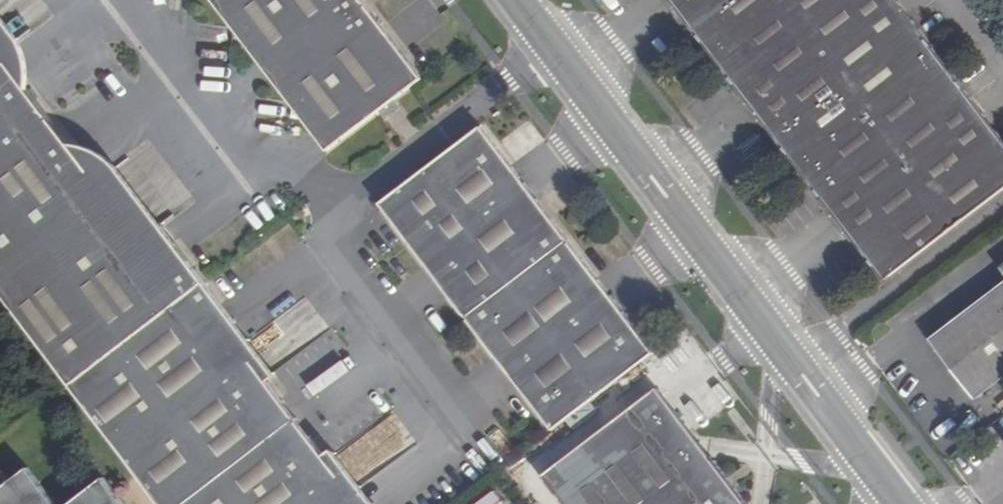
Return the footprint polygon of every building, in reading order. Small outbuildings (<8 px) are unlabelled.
[(324,139),(419,67),(368,0),(218,0),(324,139)] [(884,280),(1002,190),(1002,139),(897,0),(669,0),(884,280)] [(0,3),(0,284),(68,371),(200,269),(119,160),(102,141),(84,131),(66,128),(20,73),(22,54),(19,32),(0,3)] [(481,120),(380,197),(553,423),(654,346),(481,120)] [(68,371),(170,503),(379,503),(330,438),(321,445),(261,367),(271,359),(200,269),(68,371)] [(975,399),(1002,378),(1002,283),(929,340),(975,399)] [(565,503),(746,503),(658,389),(544,476),(565,503)] [(28,467),(0,489),(0,503),(57,503),(28,467)] [(104,478),(70,503),(124,503),(104,478)]
